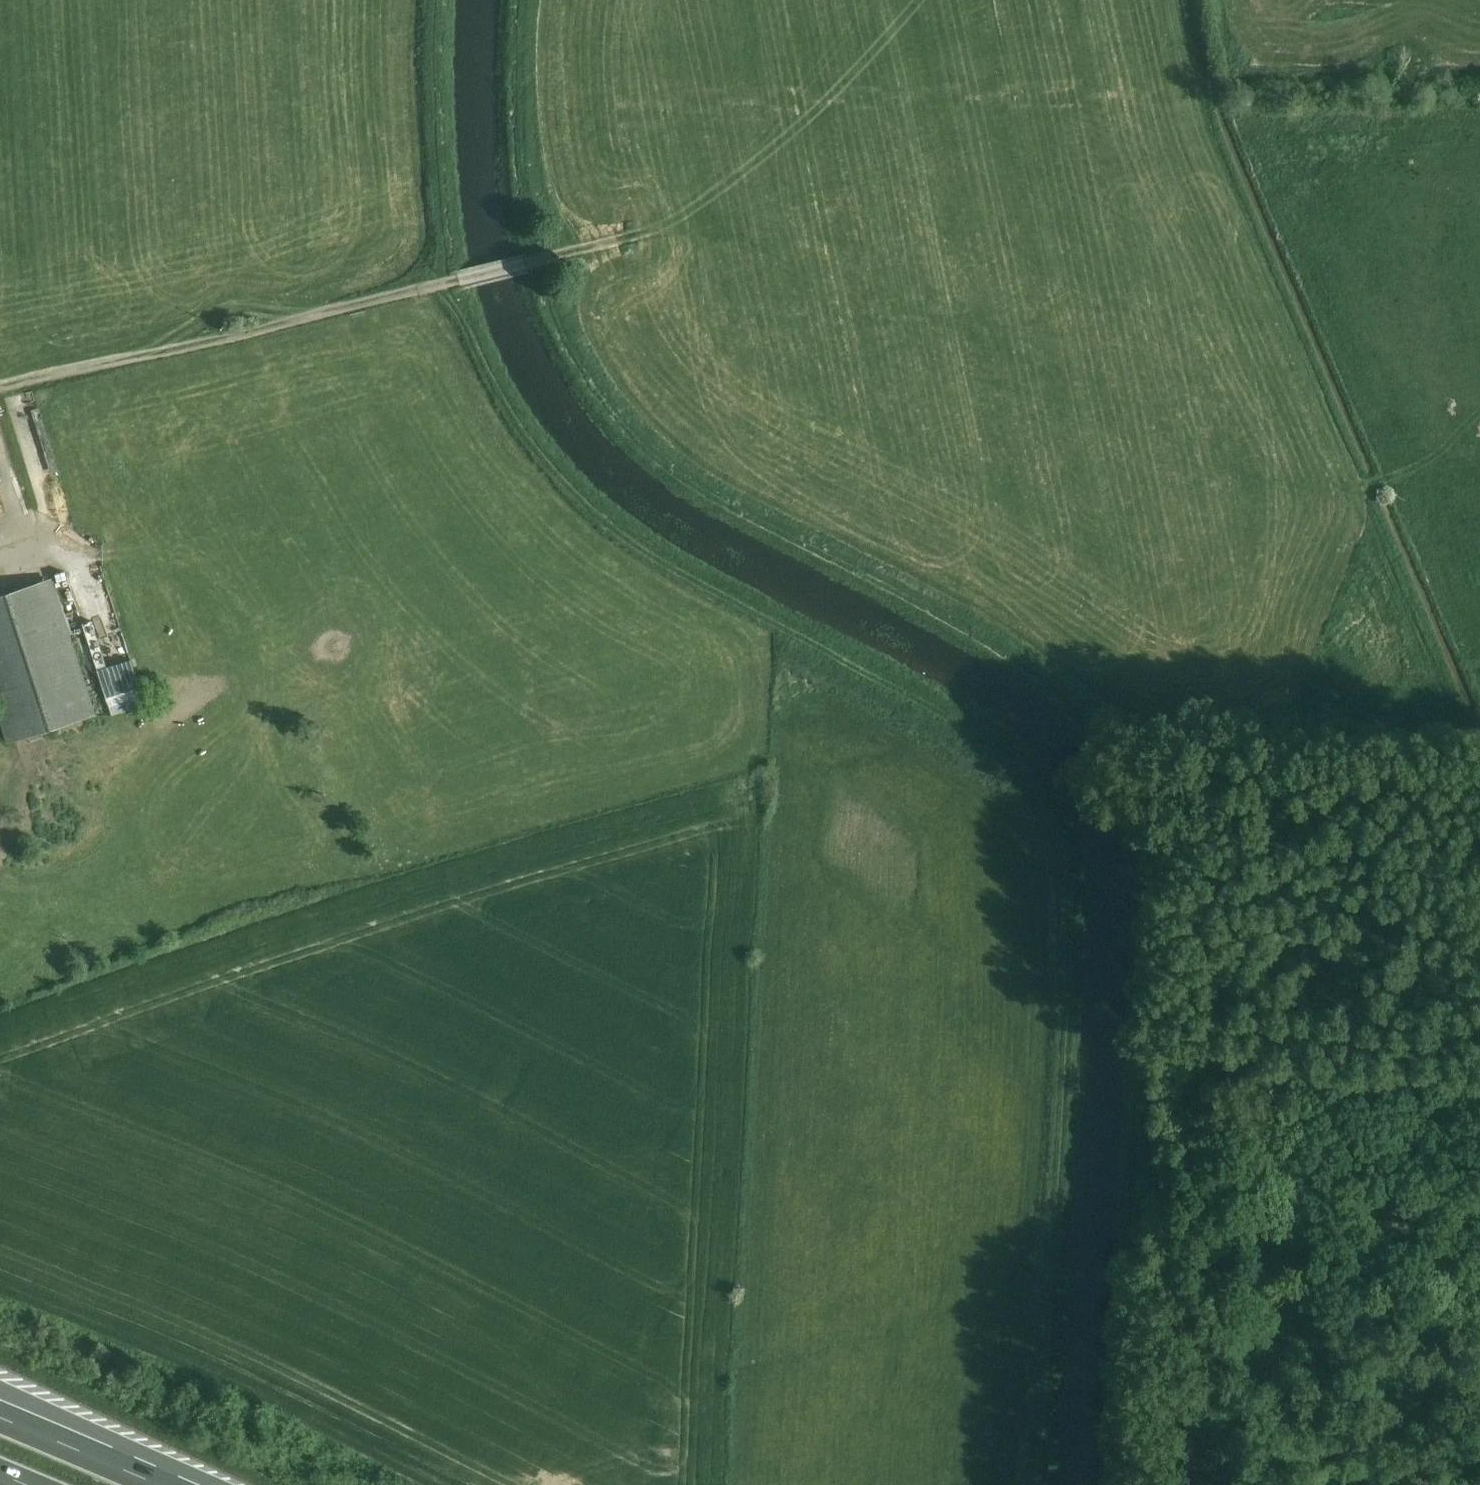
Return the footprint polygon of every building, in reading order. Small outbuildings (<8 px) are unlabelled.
[(0,596),(0,715),(9,742),(94,715),(50,579),(0,596)] [(140,686),(109,695),(114,714),(146,705),(140,686)]
